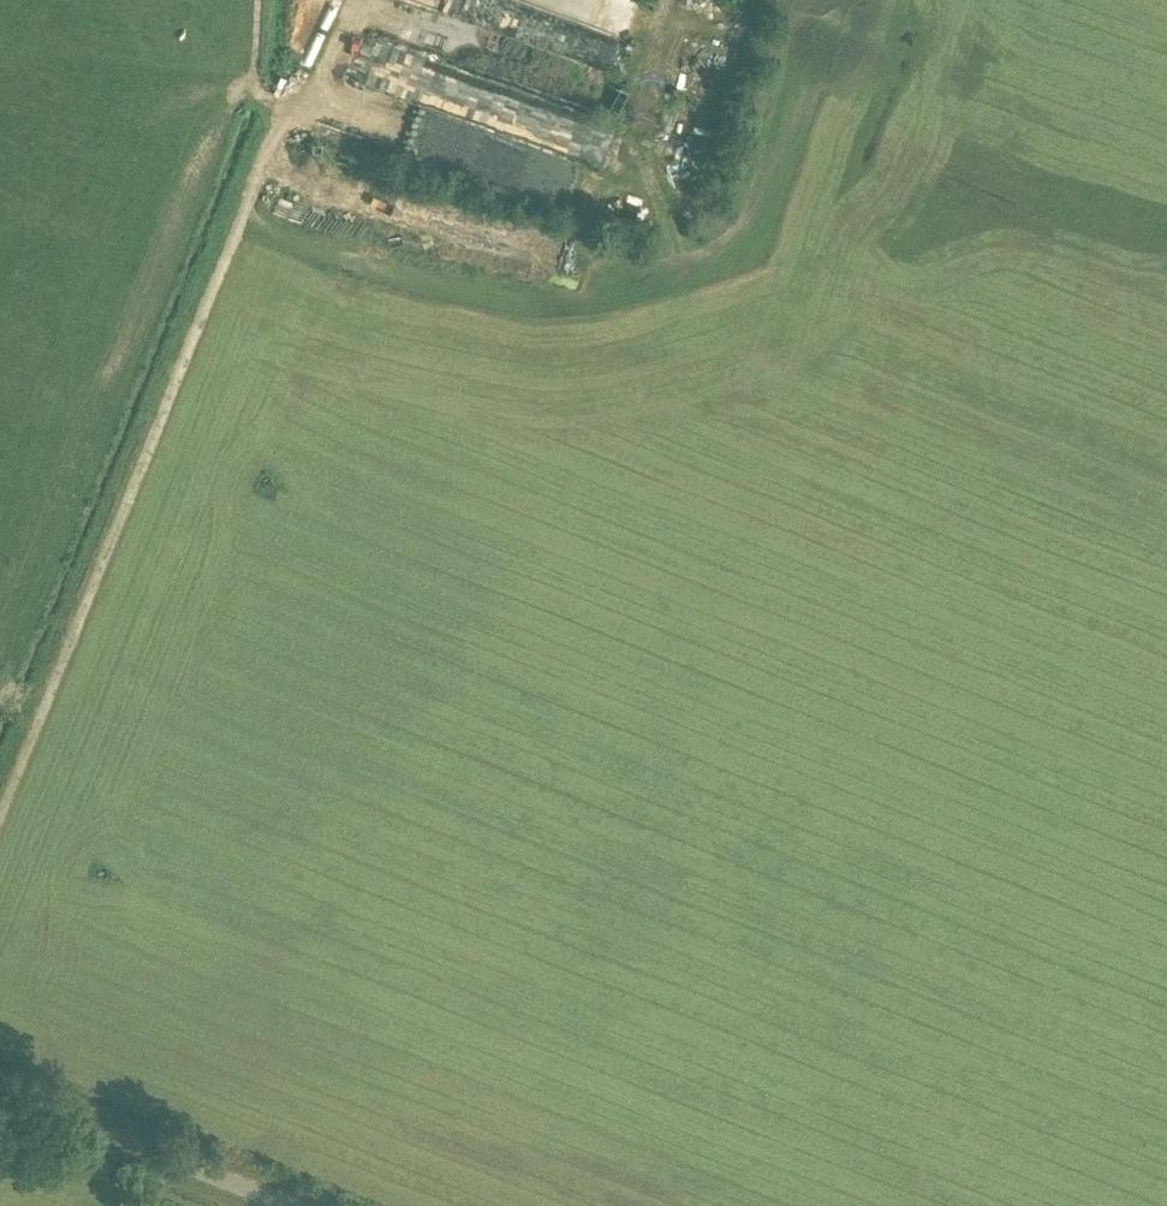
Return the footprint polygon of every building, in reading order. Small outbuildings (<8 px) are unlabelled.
[(599,64),(592,84),(603,87),(632,0),(400,0),(599,64)]
